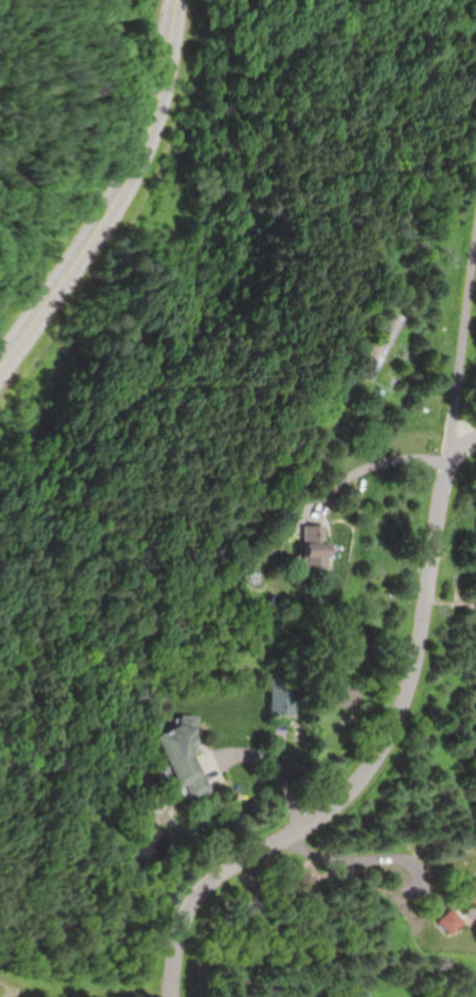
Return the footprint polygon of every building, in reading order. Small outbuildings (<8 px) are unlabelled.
[(296,526),(297,576),(313,575),(313,567),(322,567),(321,525),(296,526)] [(292,677),(268,677),(268,713),(292,713),(292,677)] [(192,749),(192,716),(174,716),(174,726),(150,734),(167,786),(177,786),(181,797),(186,797),(205,791),(205,789),(192,749)] [(435,922),(447,935),(461,923),(449,910),(435,922)]
